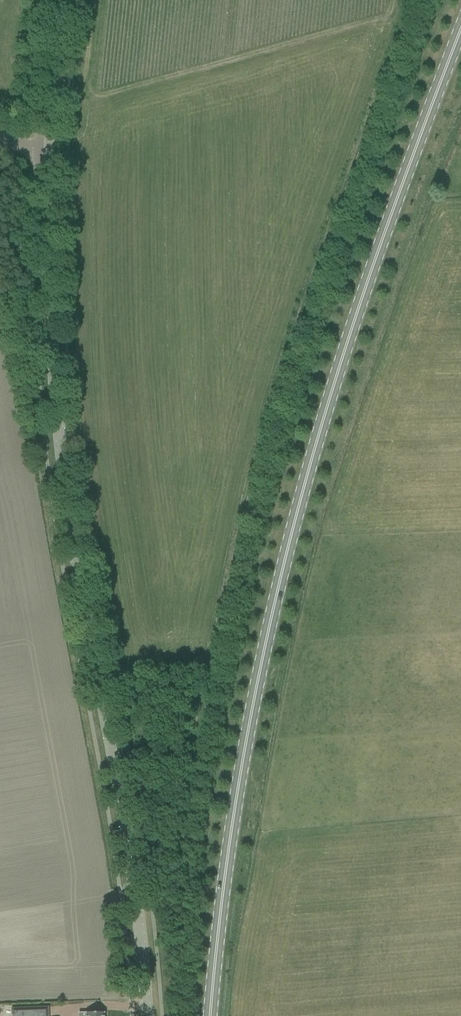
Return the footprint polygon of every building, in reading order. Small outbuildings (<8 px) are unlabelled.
[(12,1009),(12,1015),(48,1015),(47,1007),(12,1009)]
